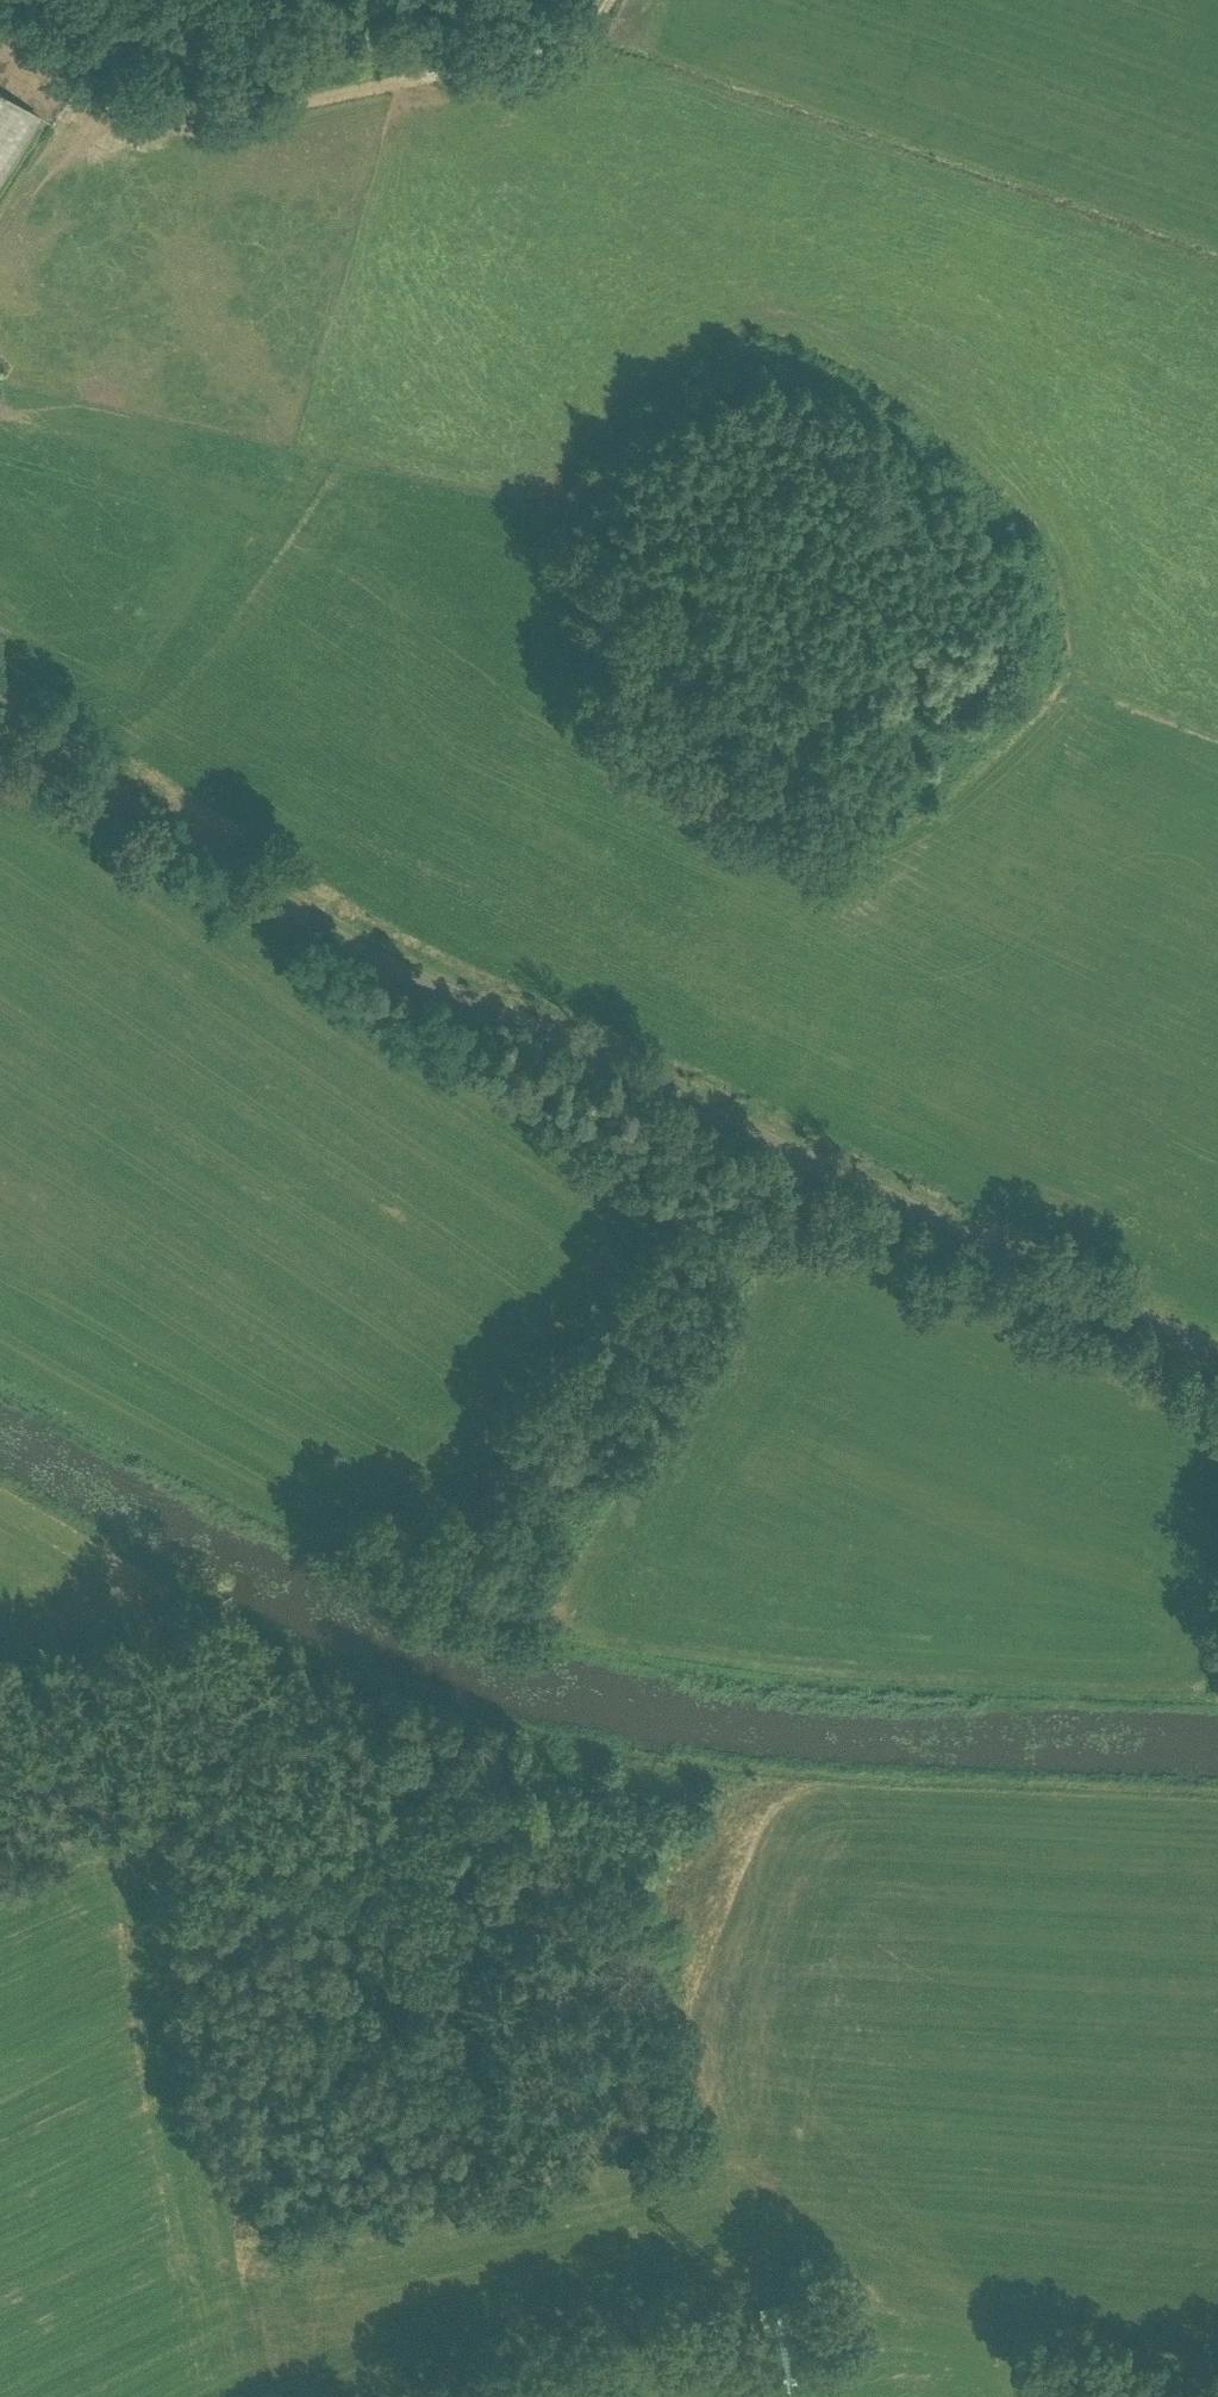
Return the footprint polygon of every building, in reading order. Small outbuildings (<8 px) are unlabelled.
[(40,122),(0,96),(0,182),(40,122)]
